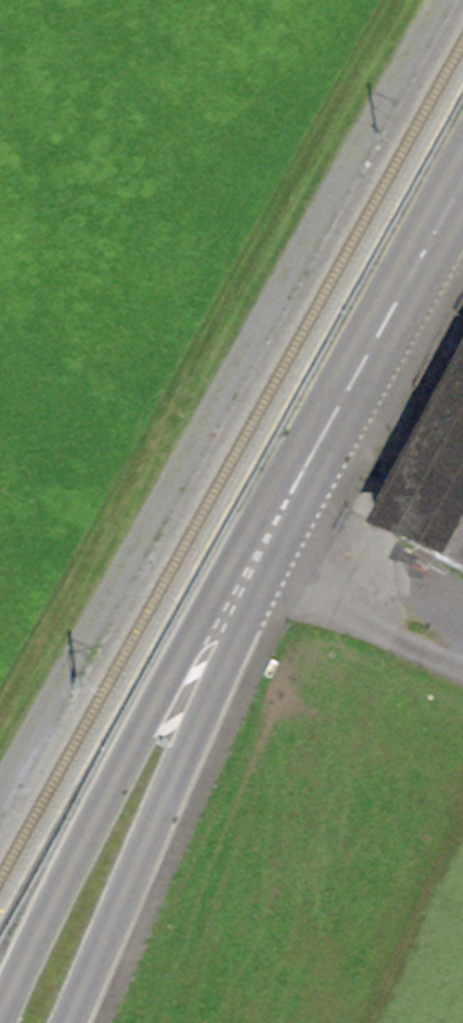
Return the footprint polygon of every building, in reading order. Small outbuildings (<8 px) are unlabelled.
[(387,510),(462,548),(462,359),(387,510)]
